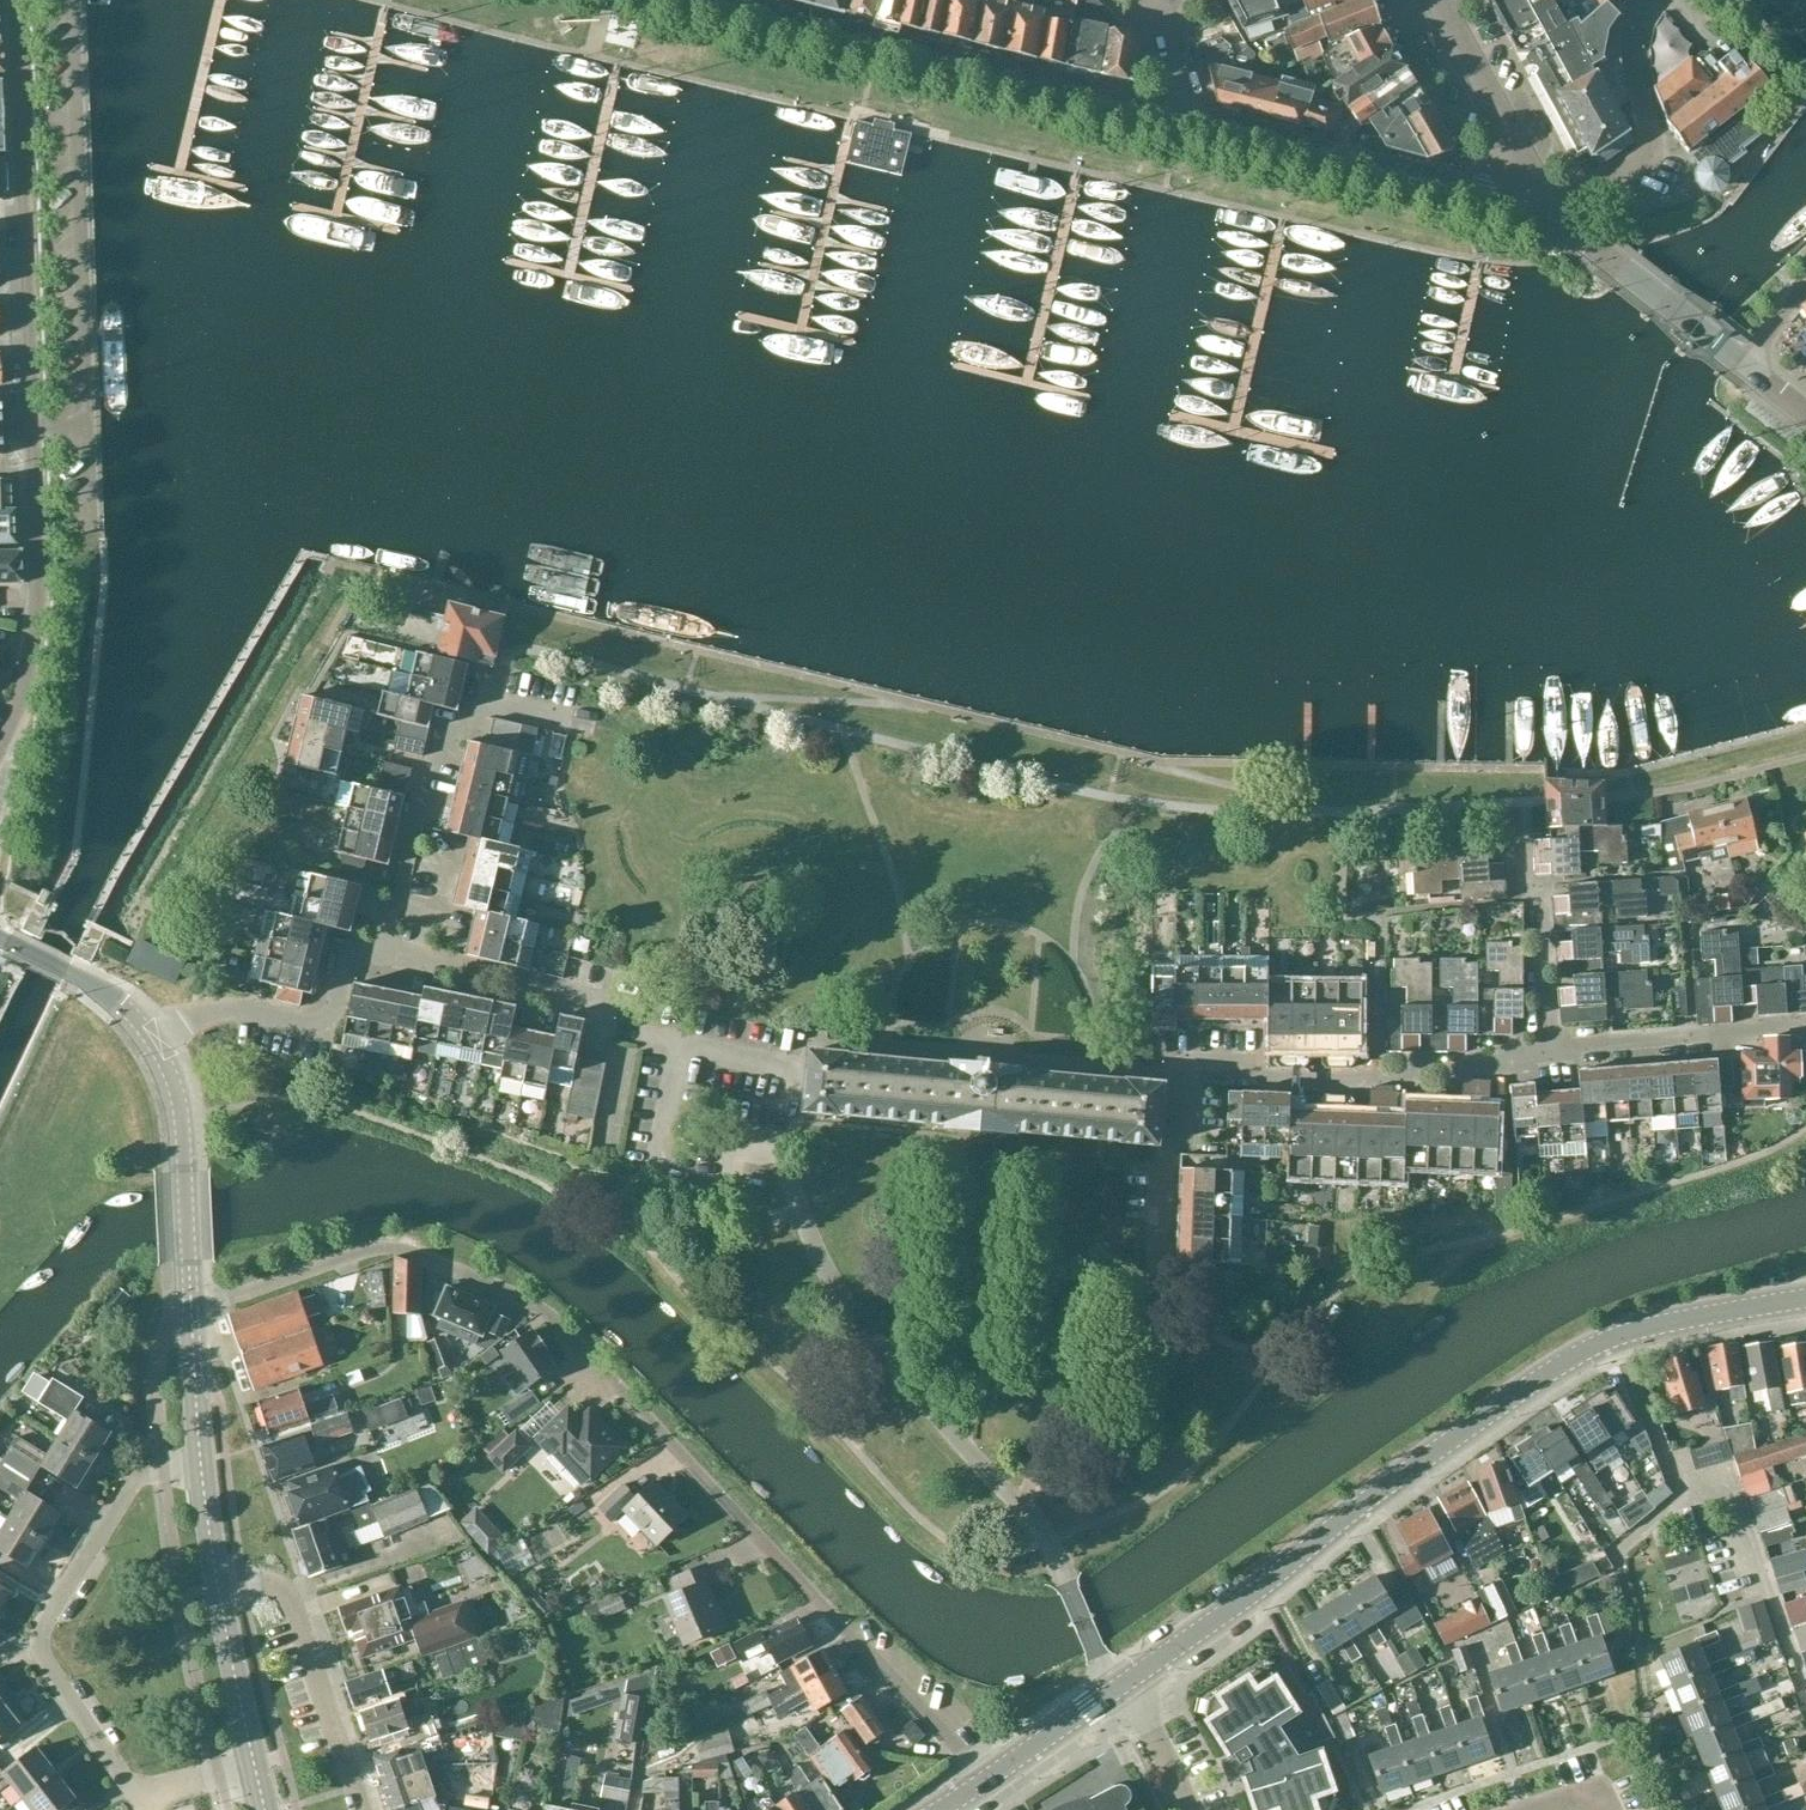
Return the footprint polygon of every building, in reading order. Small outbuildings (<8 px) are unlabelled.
[(788,1),(843,16),(845,0),(788,0),(788,1)] [(843,16),(846,16),(879,23),(882,0),(845,0),(843,16)] [(879,23),(900,28),(904,0),(882,0),(879,23)] [(900,28),(902,29),(902,27),(920,32),(927,0),(904,0),(900,28)] [(920,32),(942,37),(950,0),(927,0),(920,32)] [(942,37),(974,45),(982,0),(950,0),(942,37)] [(998,0),(982,0),(974,45),(1005,53),(1015,4),(998,0)] [(1016,4),(1015,4),(1005,53),(1038,61),(1047,12),(1033,8),(1034,1),(1028,0),(1017,0),(1016,4)] [(1047,12),(1075,19),(1078,0),(1049,0),(1047,12)] [(1075,19),(1067,67),(1101,74),(1105,56),(1112,16),(1099,3),(1096,0),(1078,0),(1075,19)] [(1203,1),(1209,21),(1227,15),(1222,0),(1207,0),(1203,1)] [(1286,31),(1292,28),(1281,0),(1230,0),(1252,43),(1265,39),(1284,32),(1286,31)] [(1292,28),(1286,31),(1310,21),(1363,0),(1281,0),(1292,28)] [(1286,31),(1293,50),(1299,62),(1313,56),(1314,60),(1324,55),(1326,59),(1337,82),(1394,47),(1381,26),(1371,0),(1363,0),(1286,31)] [(1517,54),(1530,54),(1536,51),(1542,64),(1537,67),(1532,76),(1576,159),(1589,150),(1593,157),(1629,132),(1616,109),(1630,100),(1623,68),(1622,57),(1622,33),(1627,11),(1626,9),(1635,0),(1608,0),(1573,33),(1554,0),(1488,0),(1517,54)] [(1573,33),(1608,0),(1554,0),(1573,33)] [(1798,31),(1805,24),(1805,0),(1769,0),(1798,31)] [(1075,19),(1047,12),(1038,61),(1039,60),(1067,67),(1075,19)] [(1130,34),(1112,16),(1105,56),(1139,65),(1141,46),(1137,39),(1131,33),(1130,34)] [(1284,32),(1265,39),(1269,52),(1289,45),(1284,32)] [(1207,43),(1198,45),(1203,67),(1209,69),(1218,104),(1219,104),(1244,110),(1251,76),(1253,69),(1256,55),(1246,46),(1244,42),(1231,46),(1222,38),(1207,43)] [(1407,69),(1394,47),(1337,82),(1327,89),(1322,93),(1345,112),(1349,108),(1407,69)] [(1701,52),(1692,60),(1655,90),(1668,122),(1727,75),(1719,64),(1720,63),(1711,52),(1701,52)] [(1734,52),(1720,63),(1719,64),(1727,75),(1668,122),(1667,123),(1688,153),(1772,87),(1746,60),(1743,63),(1734,52)] [(1139,65),(1105,56),(1101,74),(1136,83),(1139,65)] [(1419,87),(1407,69),(1349,108),(1362,126),(1419,87)] [(1273,118),(1280,84),(1280,83),(1279,83),(1251,76),(1244,110),(1273,118)] [(1283,78),(1281,85),(1280,84),(1273,118),(1300,125),(1314,96),(1314,95),(1316,88),(1283,78)] [(1375,145),(1382,140),(1405,119),(1430,105),(1419,87),(1362,126),(1353,133),(1351,139),(1375,145)] [(1314,96),(1300,125),(1328,133),(1341,115),(1345,112),(1314,96)] [(1430,105),(1405,119),(1382,140),(1387,148),(1427,160),(1456,149),(1434,114),(1434,113),(1430,105)] [(1743,153),(1740,149),(1760,133),(1746,114),(1692,156),(1703,170),(1702,172),(1701,174),(1701,176),(1701,178),(1701,180),(1702,181),(1704,184),(1707,186),(1712,187),(1717,187),(1721,184),(1724,179),(1725,176),(1725,175),(1724,173),(1724,172),(1723,170),(1722,169),(1743,153)] [(10,199),(8,157),(0,158),(0,199),(10,199)] [(0,481),(0,513),(13,513),(12,481),(0,481)] [(0,513),(0,545),(14,545),(13,513),(0,513)] [(20,585),(19,552),(18,552),(0,553),(0,585),(20,585)] [(650,595),(638,643),(784,679),(796,631),(650,595)] [(506,618),(503,617),(451,604),(439,652),(439,653),(495,666),(504,626),(506,618)] [(417,659),(413,677),(465,689),(470,666),(415,652),(413,658),(417,659)] [(396,672),(390,694),(403,697),(408,698),(407,699),(436,706),(436,707),(459,712),(463,696),(465,689),(413,677),(396,672)] [(375,716),(402,722),(430,729),(436,707),(436,706),(407,699),(408,698),(403,697),(385,693),(380,711),(376,710),(375,716)] [(303,696),(297,719),(353,733),(360,734),(365,711),(303,696)] [(495,720),(492,733),(520,740),(523,726),(489,718),(489,719),(495,720)] [(353,733),(297,719),(292,742),(343,754),(347,736),(351,737),(353,733)] [(430,729),(402,722),(399,736),(427,743),(430,729)] [(523,726),(520,740),(517,753),(517,754),(488,747),(469,742),(464,765),(527,780),(539,730),(523,726)] [(488,746),(517,753),(520,740),(492,733),(491,733),(488,746)] [(427,743),(399,736),(395,750),(424,757),(427,743)] [(343,754),(292,742),(286,765),(342,778),(343,773),(339,772),(343,754)] [(413,769),(385,763),(382,777),(410,784),(413,769)] [(527,780),(464,765),(458,788),(510,800),(522,803),(527,780)] [(410,784),(382,777),(379,791),(407,797),(410,784)] [(1548,827),(1548,828),(1606,826),(1604,804),(1604,799),(1603,783),(1546,781),(1546,799),(1548,827)] [(336,805),(345,807),(401,820),(407,797),(379,791),(341,782),(336,805)] [(510,800),(458,788),(453,810),(504,822),(505,822),(509,823),(510,819),(506,818),(510,800)] [(1748,800),(1718,808),(1730,858),(1749,853),(1746,841),(1757,839),(1748,800)] [(396,843),(401,820),(345,807),(344,812),(348,813),(344,831),(396,843)] [(1730,858),(1718,808),(1689,815),(1692,828),(1662,835),(1663,874),(1684,869),(1682,861),(1700,857),(1699,855),(1709,853),(1712,862),(1730,858)] [(504,822),(453,810),(447,833),(467,838),(470,839),(471,838),(510,848),(510,847),(514,830),(519,831),(520,825),(509,823),(505,822),(504,822)] [(1606,826),(1548,828),(1545,828),(1545,830),(1550,829),(1550,840),(1534,840),(1535,876),(1581,874),(1580,852),(1598,851),(1599,864),(1628,863),(1627,836),(1623,837),(1622,826),(1606,826)] [(396,843),(344,831),(340,848),(336,847),(334,853),(346,855),(345,861),(348,866),(362,870),(367,867),(369,861),(390,866),(396,843)] [(470,839),(467,838),(465,845),(469,846),(465,861),(528,876),(532,858),(536,859),(538,853),(510,847),(510,848),(471,838),(470,839)] [(1493,854),(1493,853),(1415,858),(1416,870),(1412,870),(1414,896),(1443,894),(1442,881),(1460,880),(1462,902),(1508,899),(1505,864),(1489,865),(1488,855),(1493,854)] [(528,876),(465,861),(462,875),(458,874),(456,882),(527,899),(529,889),(525,888),(528,876)] [(296,895),(295,898),(358,912),(358,910),(362,896),(365,896),(367,888),(364,887),(301,872),(297,871),(296,876),(300,877),(296,895)] [(1555,933),(1572,932),(1601,929),(1599,907),(1617,906),(1618,919),(1647,917),(1645,891),(1641,891),(1641,880),(1563,885),(1563,886),(1569,886),(1569,896),(1553,897),(1555,933)] [(527,899),(456,882),(454,890),(458,891),(454,906),(474,911),(478,912),(478,911),(517,921),(517,920),(521,903),(526,904),(527,899)] [(1742,893),(1714,898),(1716,912),(1744,908),(1742,893)] [(286,916),(286,918),(333,929),(353,933),(356,934),(358,926),(355,925),(358,912),(295,898),(291,913),(287,912),(286,916)] [(263,910),(262,916),(266,917),(262,934),(324,950),(328,935),(331,936),(333,929),(286,918),(286,916),(267,911),(263,910)] [(478,912),(474,911),(472,918),(476,919),(472,933),(535,948),(539,931),(544,932),(545,926),(517,920),(517,921),(478,911),(478,912)] [(1644,926),(1601,929),(1572,932),(1573,942),(1556,943),(1558,979),(1575,978),(1604,975),(1603,953),(1621,952),(1622,965),(1650,963),(1648,937),(1645,937),(1644,926)] [(1745,1012),(1744,1006),(1741,971),(1739,934),(1727,935),(1727,931),(1701,933),(1703,961),(1716,960),(1717,978),(1695,980),(1699,1026),(1734,1024),(1733,1007),(1743,1006),(1743,1012),(1745,1012)] [(535,948),(472,933),(469,948),(465,947),(463,956),(534,972),(535,967),(531,966),(535,948)] [(324,950),(262,935),(258,952),(253,951),(252,957),(263,959),(267,960),(268,960),(323,973),(324,965),(321,964),(324,950)] [(140,942),(131,962),(175,983),(185,962),(140,942)] [(1499,990),(1478,989),(1478,1036),(1478,1041),(1479,1041),(1479,1036),(1513,1036),(1513,1019),(1523,1019),(1523,1025),(1525,1025),(1525,947),(1513,947),(1513,943),(1487,943),(1487,972),(1500,972),(1499,990)] [(1176,957),(1176,967),(1177,967),(1177,1021),(1192,1021),(1192,1025),(1200,1025),(1200,953),(1195,953),(1195,957),(1176,957)] [(1205,953),(1200,953),(1200,1025),(1208,1025),(1208,1021),(1223,1022),(1223,957),(1205,957),(1205,953)] [(1241,957),(1223,957),(1223,1022),(1238,1022),(1238,1025),(1246,1025),(1246,953),(1241,953),(1241,957)] [(1251,953),(1246,953),(1246,1025),(1254,1025),(1254,1022),(1269,1022),(1270,983),(1270,957),(1251,957),(1251,953)] [(267,960),(263,959),(262,963),(267,964),(262,983),(280,987),(304,993),(313,995),(317,980),(321,981),(323,973),(268,960),(267,960)] [(1422,1036),(1432,1036),(1433,1036),(1432,1006),(1433,1006),(1433,963),(1421,963),(1421,959),(1395,959),(1395,988),(1408,988),(1408,1006),(1386,1006),(1387,1053),(1422,1053),(1422,1036)] [(1454,1006),(1433,1006),(1432,1006),(1433,1036),(1432,1036),(1432,1053),(1468,1053),(1468,1036),(1478,1036),(1478,989),(1479,963),(1467,963),(1467,960),(1441,959),(1441,988),(1454,988),(1454,1006)] [(1177,1031),(1177,1021),(1177,967),(1176,967),(1159,967),(1159,962),(1153,962),(1153,1031),(1177,1031)] [(1741,971),(1744,1006),(1758,1005),(1759,1017),(1805,1013),(1805,976),(1803,976),(1804,989),(1786,990),(1784,968),(1741,971)] [(1647,971),(1604,975),(1575,978),(1576,988),(1559,989),(1561,1024),(1607,1021),(1606,999),(1624,998),(1625,1011),(1654,1009),(1652,983),(1648,983),(1647,971)] [(1363,983),(1340,983),(1339,1052),(1362,1052),(1362,1059),(1370,1059),(1370,1033),(1363,1033),(1363,1026),(1374,1026),(1374,976),(1364,976),(1363,983)] [(349,1048),(366,1052),(380,989),(365,986),(366,982),(357,980),(342,1051),(348,1052),(349,1048)] [(1294,983),(1270,983),(1269,1022),(1269,1052),(1293,1052),(1294,983)] [(1317,983),(1294,983),(1293,1052),(1316,1052),(1317,983)] [(1340,983),(1317,983),(1316,1052),(1339,1052),(1340,983)] [(304,993),(280,987),(276,1001),(301,1007),(304,993)] [(426,988),(424,997),(425,998),(414,1051),(432,1055),(431,1059),(435,1060),(450,989),(443,987),(442,991),(426,988)] [(395,991),(380,989),(366,1052),(384,1055),(383,1059),(388,1060),(403,989),(395,988),(395,991)] [(411,991),(403,989),(388,1060),(393,1061),(394,1057),(412,1061),(414,1051),(425,998),(424,997),(410,995),(411,991)] [(458,991),(450,989),(435,1060),(440,1061),(441,1057),(459,1061),(472,997),(457,994),(458,991)] [(1688,1017),(1686,989),(1671,990),(1673,1018),(1688,1017)] [(487,1000),(472,997),(459,1061),(477,1064),(476,1068),(481,1070),(482,1065),(495,1002),(496,998),(487,997),(487,1000)] [(518,1007),(495,1002),(482,1065),(504,1070),(513,1027),(518,1007)] [(562,1016),(558,1037),(552,1067),(552,1068),(549,1082),(572,1086),(578,1057),(586,1020),(562,1016)] [(536,1032),(513,1027),(504,1070),(502,1080),(504,1080),(525,1084),(536,1032)] [(558,1037),(536,1032),(525,1084),(522,1096),(545,1102),(549,1082),(552,1068),(552,1067),(558,1037)] [(1792,1078),(1801,1078),(1800,1053),(1791,1053),(1790,1039),(1764,1040),(1765,1054),(1743,1055),(1744,1058),(1744,1059),(1744,1093),(1744,1100),(1748,1100),(1748,1109),(1765,1108),(1764,1100),(1792,1099),(1792,1078)] [(953,1066),(892,1060),(847,1056),(847,1055),(812,1052),(807,1113),(842,1116),(842,1115),(947,1124),(947,1127),(1018,1133),(1018,1131),(1123,1141),(1123,1142),(1158,1145),(1164,1085),(1129,1081),(1129,1083),(1023,1073),(1023,1070),(953,1064),(953,1066)] [(607,1063),(578,1057),(576,1072),(604,1078),(607,1063)] [(1293,1058),(1277,1058),(1277,1064),(1281,1068),(1293,1069),(1293,1058)] [(1310,1058),(1293,1058),(1293,1069),(1305,1069),(1310,1064),(1310,1058)] [(1339,1058),(1323,1058),(1323,1064),(1328,1069),(1339,1069),(1339,1058)] [(1356,1064),(1356,1058),(1339,1058),(1339,1069),(1351,1070),(1356,1064)] [(1744,1058),(1733,1059),(1735,1088),(1721,1089),(1721,1094),(1744,1093),(1744,1058)] [(1733,1059),(1695,1062),(1699,1115),(1717,1113),(1717,1118),(1722,1117),(1721,1113),(1722,1113),(1721,1094),(1721,1089),(1735,1088),(1733,1059)] [(1699,1115),(1695,1062),(1672,1064),(1676,1121),(1681,1121),(1680,1116),(1699,1115)] [(1676,1121),(1672,1064),(1649,1066),(1653,1118),(1654,1134),(1677,1133),(1676,1121)] [(1653,1118),(1649,1066),(1626,1067),(1630,1125),(1635,1124),(1635,1120),(1653,1118)] [(1630,1125),(1626,1067),(1603,1069),(1607,1122),(1625,1120),(1625,1125),(1630,1125)] [(1608,1137),(1607,1122),(1603,1069),(1580,1071),(1581,1090),(1582,1090),(1586,1139),(1608,1137)] [(604,1078),(576,1072),(573,1087),(601,1092),(604,1078)] [(1464,1097),(1474,1097),(1475,1081),(1468,1081),(1464,1085),(1464,1097)] [(1487,1081),(1481,1081),(1480,1098),(1491,1098),(1491,1086),(1487,1081)] [(1415,1095),(1431,1096),(1432,1085),(1420,1084),(1416,1089),(1415,1095)] [(1521,1138),(1538,1137),(1540,1137),(1537,1094),(1536,1084),(1512,1086),(1515,1139),(1516,1139),(1516,1143),(1521,1143),(1521,1138)] [(1432,1085),(1431,1096),(1447,1096),(1447,1090),(1443,1085),(1432,1085)] [(1371,1108),(1398,1109),(1399,1097),(1395,1092),(1394,1087),(1377,1086),(1377,1091),(1372,1096),(1371,1108)] [(601,1092),(573,1087),(570,1100),(598,1106),(601,1092)] [(1260,1162),(1265,1162),(1268,1090),(1260,1090),(1260,1093),(1230,1092),(1229,1121),(1243,1122),(1242,1157),(1261,1158),(1260,1162)] [(1276,1090),(1268,1090),(1265,1162),(1270,1163),(1270,1158),(1289,1159),(1291,1111),(1292,1105),(1292,1094),(1276,1094),(1276,1090)] [(1582,1090),(1581,1090),(1559,1092),(1563,1145),(1581,1143),(1581,1148),(1586,1147),(1585,1143),(1586,1143),(1586,1139),(1582,1090)] [(1563,1145),(1559,1092),(1537,1094),(1540,1137),(1538,1137),(1539,1147),(1540,1147),(1540,1151),(1545,1151),(1544,1146),(1563,1145)] [(1304,1094),(1292,1094),(1292,1105),(1308,1105),(1308,1099),(1304,1094)] [(1339,1107),(1339,1096),(1327,1095),(1322,1100),(1322,1106),(1339,1107)] [(1351,1096),(1339,1096),(1339,1107),(1355,1107),(1355,1101),(1351,1096)] [(598,1106),(570,1100),(567,1114),(595,1121),(598,1106)] [(1407,1100),(1408,1115),(1405,1170),(1428,1171),(1431,1101),(1407,1100)] [(1454,1102),(1431,1101),(1428,1171),(1451,1172),(1454,1102)] [(1477,1103),(1454,1102),(1451,1172),(1474,1173),(1477,1103)] [(1500,1104),(1477,1103),(1474,1173),(1498,1174),(1497,1207),(1512,1208),(1513,1160),(1507,1160),(1509,1120),(1500,1119),(1500,1104)] [(1315,1111),(1291,1111),(1289,1159),(1288,1180),(1312,1181),(1315,1111)] [(1338,1112),(1315,1111),(1312,1181),(1335,1182),(1338,1112)] [(1361,1113),(1338,1112),(1335,1182),(1358,1183),(1361,1113)] [(1384,1114),(1361,1113),(1358,1183),(1381,1184),(1384,1114)] [(1408,1115),(1384,1114),(1381,1184),(1405,1185),(1405,1170),(1408,1115)] [(1177,1185),(1177,1193),(1249,1196),(1249,1191),(1245,1191),(1245,1172),(1228,1171),(1228,1156),(1182,1155),(1181,1186),(1177,1185)] [(1249,1196),(1177,1193),(1177,1201),(1180,1201),(1179,1216),(1244,1218),(1244,1200),(1249,1200),(1249,1196)] [(1244,1218),(1179,1216),(1179,1231),(1176,1231),(1175,1239),(1247,1242),(1247,1237),(1243,1237),(1244,1218)] [(1247,1242),(1175,1239),(1175,1247),(1178,1247),(1178,1262),(1242,1265),(1243,1246),(1247,1246),(1247,1242)] [(422,1268),(396,1257),(394,1315),(422,1315),(422,1268)] [(436,1313),(435,1316),(437,1317),(442,1319),(438,1328),(476,1345),(480,1335),(481,1335),(483,1336),(484,1334),(494,1310),(495,1307),(493,1306),(475,1299),(468,1295),(468,1296),(450,1288),(447,1287),(446,1289),(447,1289),(436,1314),(436,1313)] [(300,1293),(232,1316),(257,1390),(306,1374),(305,1372),(324,1366),(309,1319),(322,1314),(317,1297),(303,1301),(300,1293)] [(531,1332),(502,1351),(528,1389),(557,1369),(546,1353),(549,1350),(538,1334),(534,1337),(531,1332)] [(437,1339),(428,1343),(439,1370),(448,1366),(437,1339)] [(1732,1401),(1747,1398),(1736,1342),(1708,1347),(1709,1354),(1701,1355),(1708,1393),(1729,1389),(1732,1401)] [(1785,1409),(1783,1398),(1772,1345),(1746,1349),(1753,1391),(1767,1389),(1769,1401),(1771,1412),(1785,1409)] [(1781,1349),(1791,1406),(1805,1404),(1805,1345),(1781,1349)] [(1702,1396),(1695,1374),(1691,1376),(1685,1356),(1683,1357),(1678,1353),(1670,1356),(1668,1362),(1666,1362),(1671,1381),(1666,1383),(1676,1416),(1705,1407),(1707,1413),(1718,1410),(1713,1393),(1702,1396)] [(71,1421),(61,1438),(97,1460),(114,1433),(73,1408),(81,1395),(55,1379),(52,1385),(39,1377),(28,1395),(71,1421)] [(372,1393),(375,1405),(410,1394),(407,1383),(372,1393)] [(301,1389),(259,1403),(270,1435),(317,1419),(318,1424),(340,1417),(337,1409),(333,1396),(312,1403),(311,1406),(307,1407),(301,1389)] [(1624,1430),(1640,1454),(1653,1447),(1642,1418),(1635,1422),(1613,1389),(1605,1394),(1603,1392),(1587,1402),(1611,1439),(1624,1430)] [(1622,1456),(1611,1439),(1587,1402),(1571,1412),(1572,1414),(1564,1419),(1598,1472),(1622,1456)] [(592,1477),(623,1448),(591,1414),(581,1423),(569,1411),(544,1434),(564,1455),(568,1451),(592,1477)] [(314,1431),(264,1449),(276,1482),(278,1482),(317,1467),(309,1447),(318,1444),(353,1433),(347,1414),(340,1417),(318,1424),(312,1426),(314,1431)] [(1547,1427),(1531,1437),(1553,1472),(1568,1463),(1600,1513),(1613,1504),(1593,1475),(1580,1454),(1578,1455),(1557,1423),(1549,1429),(1547,1427)] [(1734,1461),(1740,1477),(1761,1471),(1756,1450),(1751,1424),(1724,1429),(1730,1448),(1734,1461)] [(504,1472),(530,1448),(517,1434),(490,1458),(504,1472)] [(1790,1439),(1795,1460),(1805,1456),(1805,1434),(1790,1439)] [(20,1437),(6,1460),(31,1476),(39,1463),(80,1488),(97,1460),(61,1438),(50,1456),(20,1437)] [(1553,1472),(1531,1437),(1515,1447),(1516,1450),(1508,1455),(1521,1476),(1513,1481),(1518,1494),(1523,1509),(1546,1495),(1538,1481),(1553,1472)] [(1795,1460),(1790,1439),(1756,1450),(1761,1471),(1795,1460)] [(1728,1444),(1689,1455),(1694,1472),(1733,1461),(1728,1444)] [(1485,1470),(1478,1472),(1484,1488),(1474,1492),(1487,1516),(1493,1513),(1510,1507),(1516,1522),(1526,1519),(1523,1509),(1518,1494),(1517,1494),(1513,1481),(1504,1458),(1493,1461),(1494,1464),(1485,1470)] [(6,1460),(0,1470),(0,1488),(22,1501),(12,1519),(48,1541),(64,1513),(24,1488),(31,1476),(6,1460)] [(368,1502),(364,1493),(370,1490),(361,1470),(340,1480),(335,1467),(297,1480),(300,1490),(291,1494),(292,1498),(288,1499),(294,1516),(298,1515),(303,1527),(372,1502),(371,1501),(368,1502)] [(659,1544),(688,1517),(656,1484),(638,1501),(624,1486),(600,1509),(614,1523),(627,1511),(659,1544)] [(1505,1553),(1468,1485),(1440,1500),(1477,1568),(1505,1553)] [(1791,1486),(1749,1500),(1754,1515),(1786,1506),(1796,1503),(1791,1486)] [(1655,1490),(1646,1496),(1649,1501),(1655,1508),(1664,1501),(1655,1490)] [(324,1521),(295,1531),(305,1561),(303,1565),(306,1575),(310,1575),(311,1578),(354,1563),(350,1551),(360,1547),(386,1539),(429,1520),(417,1491),(374,1509),(372,1506),(355,1513),(362,1530),(355,1533),(352,1526),(332,1534),(327,1520),(324,1521)] [(484,1520),(494,1513),(481,1494),(470,1502),(484,1520)] [(1637,1502),(1624,1510),(1634,1526),(1655,1509),(1655,1508),(1649,1501),(1646,1496),(1637,1502)] [(1786,1506),(1754,1515),(1760,1532),(1788,1524),(1789,1525),(1792,1524),(1786,1506)] [(1410,1576),(1452,1554),(1430,1512),(1399,1529),(1413,1555),(1402,1561),(1410,1576)] [(31,1568),(48,1541),(12,1519),(1,1536),(0,1535),(0,1549),(31,1568)] [(1788,1524),(1760,1532),(1765,1548),(1793,1539),(1789,1525),(1788,1524)] [(1681,1598),(1718,1585),(1704,1544),(1666,1557),(1681,1598)] [(499,1572),(493,1565),(501,1559),(496,1550),(486,1558),(474,1545),(448,1553),(460,1586),(499,1572)] [(1796,1552),(1769,1561),(1774,1574),(1776,1580),(1802,1571),(1796,1552)] [(1555,1597),(1601,1575),(1593,1561),(1549,1580),(1555,1597)] [(687,1645),(726,1629),(719,1611),(717,1611),(707,1587),(714,1584),(707,1566),(673,1580),(679,1594),(667,1599),(687,1645)] [(1804,1573),(1777,1581),(1781,1595),(1805,1588),(1805,1578),(1804,1573)] [(1421,1619),(1409,1600),(1399,1606),(1398,1605),(1394,1607),(1374,1576),(1350,1592),(1371,1625),(1374,1623),(1389,1613),(1401,1631),(1421,1619)] [(15,1593),(0,1584),(0,1618),(15,1593)] [(416,1640),(419,1650),(422,1658),(477,1639),(464,1603),(430,1615),(426,1602),(418,1605),(412,1587),(402,1591),(401,1589),(342,1610),(350,1633),(354,1632),(363,1658),(416,1640)] [(1477,1593),(1479,1598),(1461,1606),(1463,1611),(1434,1624),(1446,1646),(1518,1612),(1509,1595),(1491,1604),(1484,1589),(1477,1593)] [(551,1608),(536,1592),(526,1601),(542,1617),(551,1608)] [(1365,1628),(1377,1648),(1385,1643),(1385,1642),(1386,1641),(1374,1623),(1371,1625),(1350,1592),(1325,1607),(1346,1640),(1350,1638),(1365,1628)] [(1792,1626),(1805,1621),(1805,1597),(1785,1604),(1792,1626)] [(1765,1599),(1749,1604),(1754,1621),(1752,1621),(1756,1633),(1758,1638),(1773,1634),(1771,1628),(1774,1627),(1765,1599)] [(1362,1656),(1350,1638),(1346,1640),(1325,1607),(1300,1623),(1321,1655),(1340,1643),(1352,1662),(1362,1656)] [(1594,1638),(1576,1644),(1574,1645),(1587,1682),(1614,1673),(1602,1637),(1605,1636),(1598,1614),(1587,1618),(1594,1638)] [(797,1620),(764,1637),(761,1633),(736,1647),(744,1661),(769,1648),(777,1663),(811,1646),(797,1620)] [(1792,1626),(1802,1653),(1802,1654),(1805,1653),(1805,1621),(1792,1626)] [(1566,1648),(1549,1654),(1546,1655),(1559,1692),(1587,1682),(1574,1645),(1576,1644),(1569,1625),(1559,1628),(1566,1648)] [(1709,1670),(1707,1666),(1701,1649),(1720,1642),(1715,1631),(1694,1640),(1696,1644),(1662,1657),(1673,1684),(1709,1670)] [(1538,1657),(1522,1663),(1518,1664),(1531,1702),(1559,1692),(1546,1655),(1549,1654),(1542,1634),(1532,1637),(1538,1657)] [(444,1680),(488,1665),(479,1640),(436,1655),(444,1680)] [(1503,1711),(1531,1702),(1518,1664),(1522,1663),(1515,1643),(1505,1647),(1512,1666),(1490,1674),(1503,1711)] [(737,1658),(729,1644),(711,1653),(718,1668),(737,1658)] [(1474,1668),(1467,1646),(1453,1651),(1460,1673),(1474,1668)] [(786,1700),(837,1672),(824,1650),(781,1675),(788,1687),(781,1691),(780,1690),(769,1696),(766,1691),(742,1704),(749,1716),(772,1706),(786,1700)] [(1732,1668),(1728,1658),(1707,1666),(1709,1670),(1673,1684),(1683,1711),(1720,1697),(1718,1693),(1712,1676),(1732,1668)] [(413,1663),(410,1664),(348,1686),(357,1711),(392,1698),(388,1687),(404,1681),(405,1683),(419,1678),(413,1663)] [(1289,1666),(1274,1675),(1273,1673),(1272,1674),(1256,1670),(1256,1669),(1209,1699),(1210,1700),(1206,1716),(1205,1716),(1231,1757),(1226,1759),(1233,1781),(1245,1777),(1256,1809),(1329,1809),(1335,1797),(1336,1797),(1318,1744),(1334,1739),(1335,1740),(1336,1739),(1313,1692),(1311,1693),(1312,1694),(1308,1696),(1289,1666)] [(629,1681),(615,1740),(638,1744),(646,1703),(649,1704),(657,1672),(629,1681)] [(817,1712),(849,1693),(837,1672),(786,1700),(772,1706),(779,1718),(810,1700),(817,1712)] [(1683,1711),(1694,1738),(1730,1724),(1729,1719),(1722,1703),(1741,1695),(1741,1696),(1759,1689),(1754,1678),(1737,1685),(1718,1693),(1720,1697),(1683,1711)] [(1343,1703),(1328,1680),(1317,1687),(1331,1710),(1343,1703)] [(839,1715),(844,1712),(867,1746),(871,1743),(875,1744),(880,1743),(882,1740),(883,1735),(886,1732),(863,1698),(861,1698),(857,1692),(834,1708),(839,1715)] [(1474,1721),(1457,1727),(1454,1728),(1466,1764),(1494,1755),(1482,1719),(1485,1718),(1478,1696),(1467,1700),(1474,1721)] [(0,1699),(0,1739),(19,1724),(0,1699)] [(417,1744),(439,1737),(458,1731),(457,1728),(438,1734),(432,1716),(407,1724),(400,1701),(363,1714),(372,1743),(381,1740),(387,1756),(418,1746),(417,1744)] [(1447,1731),(1431,1736),(1426,1738),(1438,1774),(1466,1764),(1454,1728),(1457,1727),(1450,1705),(1439,1709),(1447,1731)] [(1748,1711),(1729,1719),(1730,1724),(1694,1738),(1705,1765),(1741,1750),(1739,1746),(1733,1729),(1752,1722),(1748,1711)] [(1356,1737),(1346,1713),(1335,1718),(1345,1742),(1356,1737)] [(1419,1740),(1403,1746),(1398,1747),(1411,1783),(1438,1774),(1426,1738),(1431,1736),(1424,1714),(1412,1719),(1419,1740)] [(1383,1793),(1411,1783),(1398,1747),(1403,1746),(1396,1724),(1385,1728),(1393,1749),(1371,1757),(1383,1793)] [(856,1781),(858,1779),(859,1780),(864,1781),(870,1777),(872,1772),(871,1770),(874,1769),(848,1732),(834,1742),(830,1737),(820,1743),(809,1726),(796,1736),(811,1757),(813,1756),(837,1790),(854,1778),(856,1781)] [(729,1728),(695,1738),(702,1762),(736,1753),(729,1728)] [(443,1751),(439,1737),(417,1744),(418,1746),(387,1756),(375,1759),(384,1785),(428,1772),(423,1758),(443,1751)] [(1758,1739),(1739,1746),(1741,1750),(1705,1765),(1716,1792),(1752,1777),(1750,1772),(1743,1756),(1762,1749),(1758,1739)] [(56,1772),(37,1747),(0,1775),(0,1790),(11,1781),(24,1797),(56,1772)] [(793,1765),(787,1755),(778,1760),(785,1771),(793,1765)] [(742,1756),(734,1761),(741,1781),(753,1773),(751,1769),(751,1768),(744,1757),(743,1758),(742,1756)] [(582,1761),(570,1759),(567,1774),(579,1777),(582,1761)] [(1771,1764),(1750,1772),(1752,1777),(1716,1792),(1723,1809),(1748,1809),(1763,1804),(1761,1799),(1754,1783),(1780,1773),(1779,1772),(1784,1770),(1780,1760),(1771,1764)] [(729,1763),(719,1763),(720,1779),(735,1779),(729,1765),(729,1763)] [(800,1792),(812,1809),(845,1809),(823,1777),(811,1785),(798,1766),(788,1773),(800,1792)] [(428,1772),(384,1785),(393,1809),(397,1809),(437,1798),(437,1796),(441,1795),(438,1786),(444,1780),(444,1774),(442,1768),(428,1772)] [(1804,1770),(1783,1773),(1785,1786),(1805,1782),(1804,1770)] [(76,1798),(56,1772),(24,1797),(34,1809),(60,1809),(76,1798)] [(606,1775),(606,1776),(607,1777),(604,1794),(602,1794),(601,1798),(628,1803),(633,1781),(606,1775)] [(665,1778),(666,1793),(665,1793),(665,1803),(666,1803),(666,1809),(680,1809),(679,1777),(674,1777),(674,1778),(665,1778)] [(666,1793),(665,1778),(655,1779),(644,1781),(643,1794),(665,1793),(666,1793)] [(1126,1807),(1130,1803),(1132,1797),(1131,1790),(1129,1789),(1127,1787),(1124,1786),(1121,1785),(1117,1786),(1102,1793),(1101,1791),(1092,1795),(1082,1799),(1068,1803),(1055,1809),(1127,1809),(1126,1807)] [(1761,1799),(1763,1804),(1748,1809),(1766,1809),(1765,1809),(1785,1801),(1781,1791),(1761,1799)] [(776,1808),(778,1809),(812,1809),(800,1792),(777,1807),(776,1808)] [(776,1808),(777,1807),(768,1793),(756,1801),(762,1809),(778,1809),(776,1808)] [(438,1800),(437,1798),(397,1809),(447,1809),(447,1807),(440,1806),(438,1800)]
